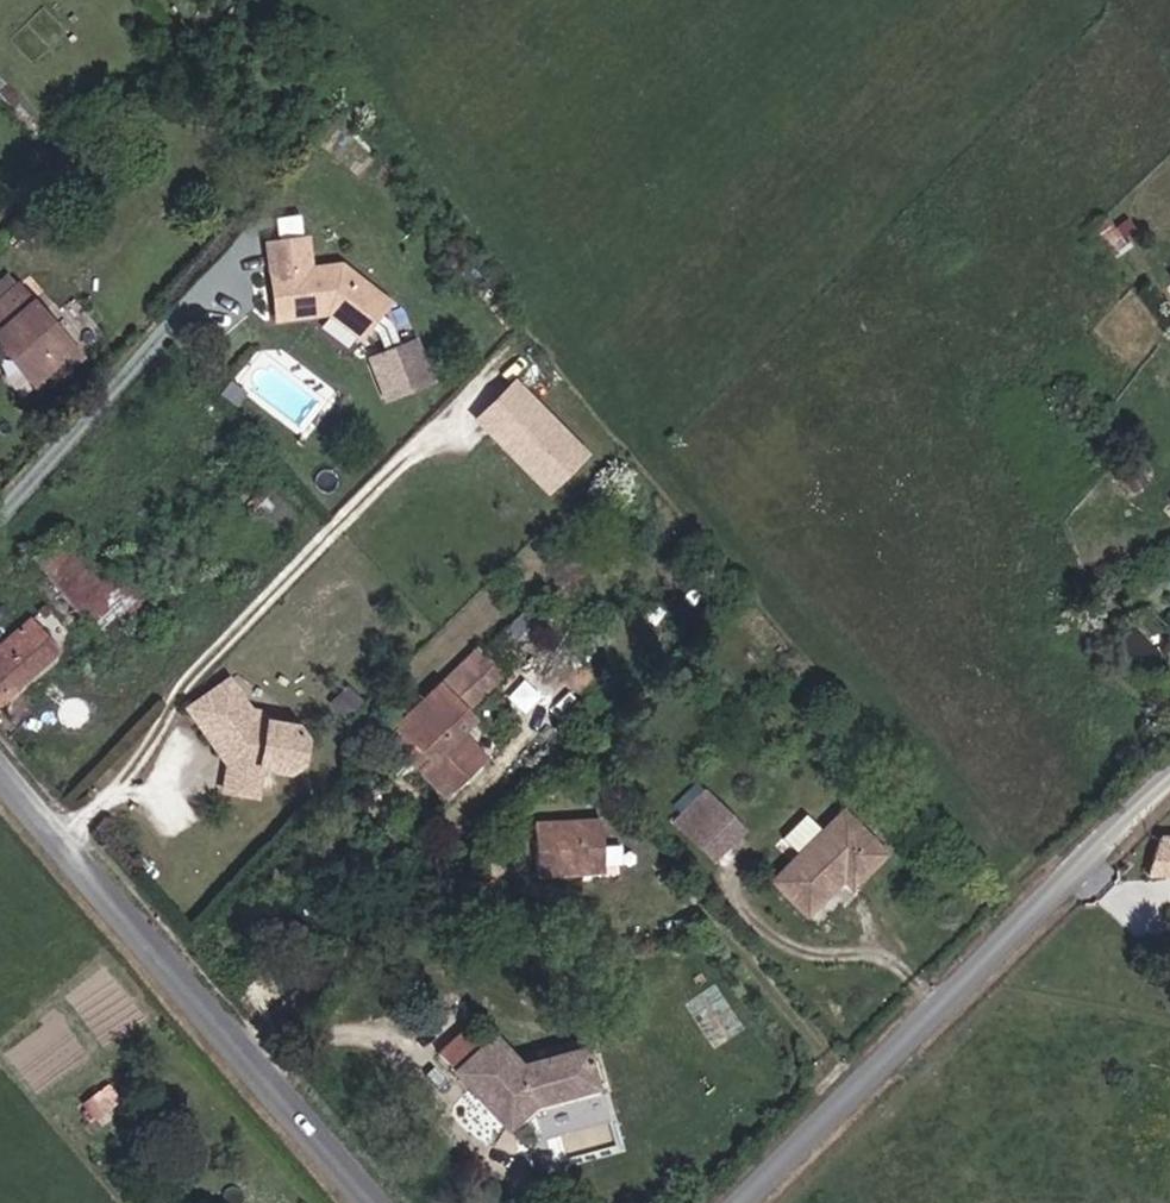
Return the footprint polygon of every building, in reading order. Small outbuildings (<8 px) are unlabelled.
[(383,296),(340,263),(312,268),(308,240),(273,245),(284,313),(330,306),(359,328),(367,318),(374,324),(382,342),(369,347),(385,383),(422,368),(406,332),(394,337),(384,316),(374,308),(383,296)] [(51,379),(79,350),(17,280),(0,296),(0,339),(10,350),(43,387),(51,379)] [(586,455),(524,391),(522,389),(508,375),(471,410),(486,427),(549,491),(586,455)] [(105,599),(78,574),(86,564),(49,527),(41,537),(25,555),(88,616),(105,599)] [(520,616),(494,641),(478,657),(472,650),(396,725),(383,737),(416,770),(450,804),(484,767),(453,730),(502,681),(493,672),(511,658),(518,666),(543,641),(520,616)] [(0,644),(0,698),(2,700),(58,650),(47,639),(39,646),(28,632),(7,651),(0,644)] [(217,742),(228,761),(219,766),(219,786),(250,793),(255,769),(281,769),(297,759),(308,729),(287,705),(252,704),(220,668),(173,707),(206,749),(217,742)] [(709,854),(739,825),(715,800),(685,829),(709,854)] [(877,851),(840,809),(770,877),(799,909),(840,870),(851,879),(877,851)] [(605,871),(605,865),(603,821),(537,824),(539,874),(581,872),(605,871)] [(1169,871),(1169,827),(1148,868),(1169,871)] [(516,1065),(489,1035),(449,1072),(498,1125),(528,1099),(577,1086),(572,1068),(584,1065),(580,1048),(516,1065)]
